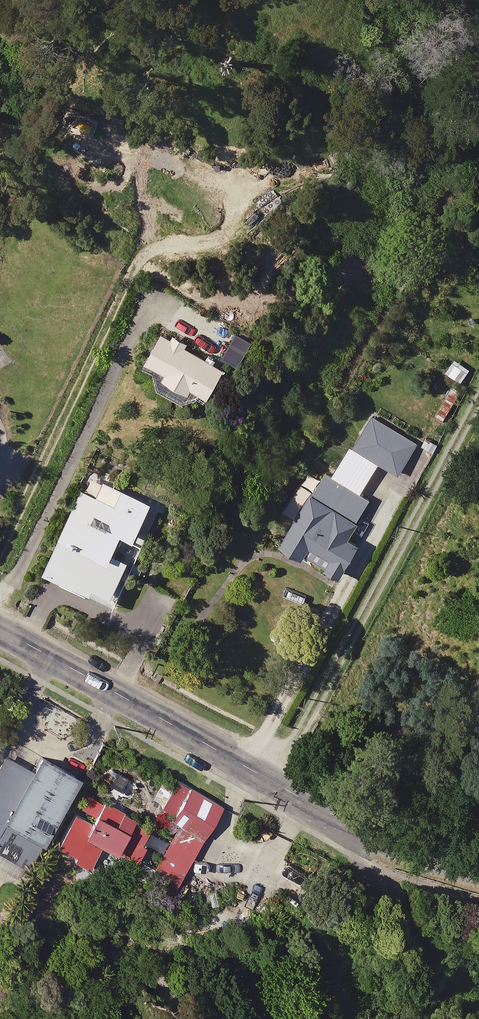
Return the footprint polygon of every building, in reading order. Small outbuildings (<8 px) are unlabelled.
[(236,329),(222,354),(238,362),(251,338),(236,329)] [(147,364),(169,376),(166,382),(195,398),(198,392),(213,400),(231,368),(165,332),(147,364)] [(462,360),(449,374),(462,385),(475,371),(462,360)] [(365,431),(350,421),(339,438),(350,445),(326,483),(309,472),(302,483),(284,512),(299,522),(284,546),(311,563),(313,560),(342,579),(362,548),(350,540),(374,502),(363,494),(382,464),(402,476),(425,440),(378,411),(365,431)] [(114,483),(92,475),(50,580),(118,607),(160,502),(114,483)] [(45,758),(37,773),(9,757),(0,772),(0,851),(35,871),(85,780),(45,758)] [(145,822),(106,805),(99,821),(79,812),(59,855),(95,871),(106,847),(130,857),(137,839),(145,822)] [(204,844),(177,831),(146,893),(178,909),(193,881),(187,878),(204,844)]
